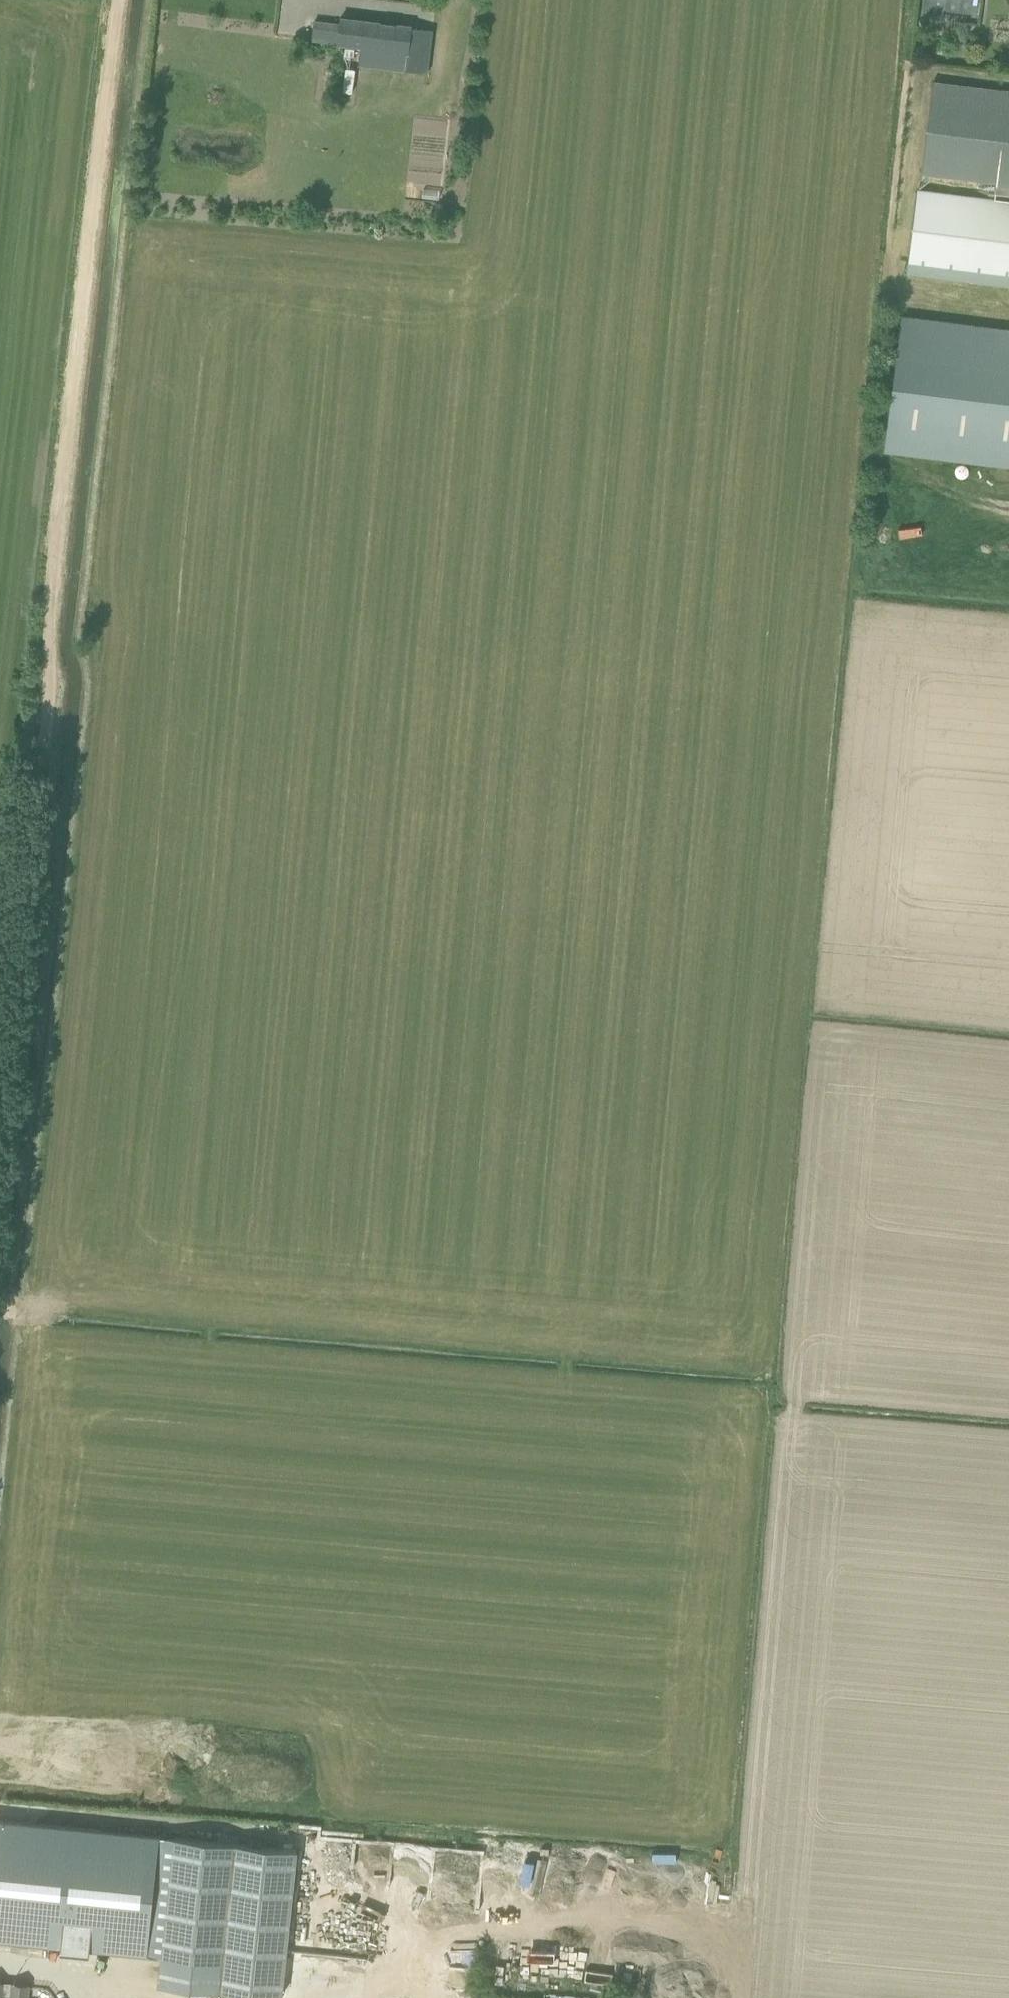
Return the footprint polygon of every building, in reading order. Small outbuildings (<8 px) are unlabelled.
[(337,42),(360,45),(358,66),(405,71),(405,70),(427,72),(432,29),(412,26),(412,24),(364,18),(364,20),(340,18),(337,42)] [(1008,198),(1008,92),(932,82),(921,171),(996,181),(994,196),(1008,198)] [(916,190),(906,273),(1008,286),(1008,202),(916,190)] [(1008,466),(1008,328),(901,314),(884,451),(1008,466)] [(160,1835),(0,1819),(0,1939),(61,1945),(60,1951),(84,1953),(89,1954),(90,1948),(148,1954),(160,1835)] [(296,1849),(160,1835),(148,1954),(162,1956),(159,1985),(281,1997),(296,1849)] [(27,1985),(0,1983),(0,1997),(25,1997),(27,1985)]
